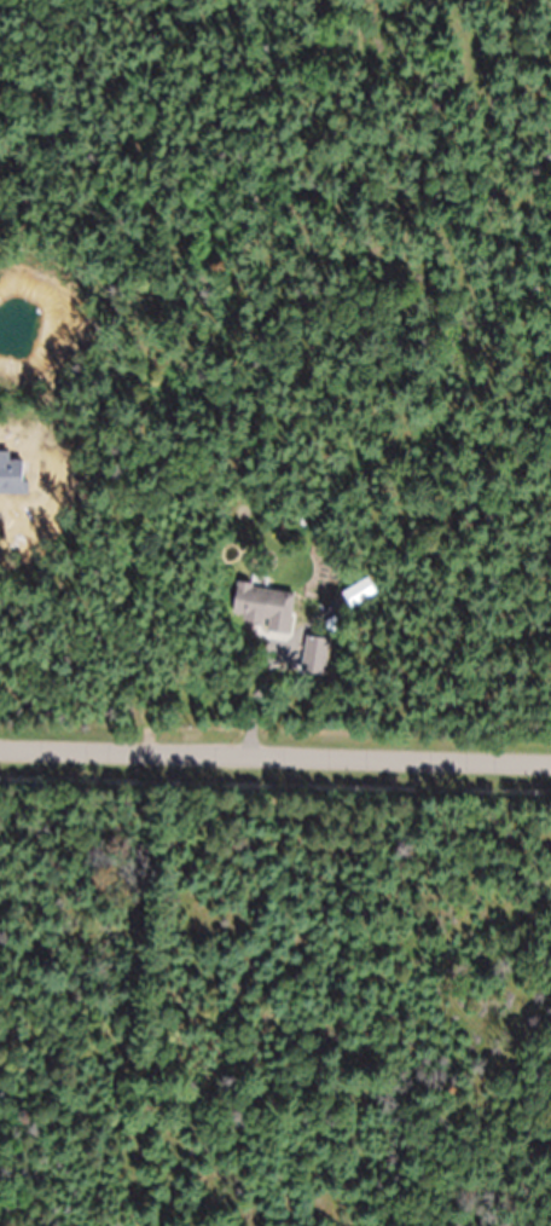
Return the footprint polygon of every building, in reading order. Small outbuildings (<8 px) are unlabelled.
[(286,634),(292,594),(234,585),(229,615),(241,617),(240,627),(286,634)]
